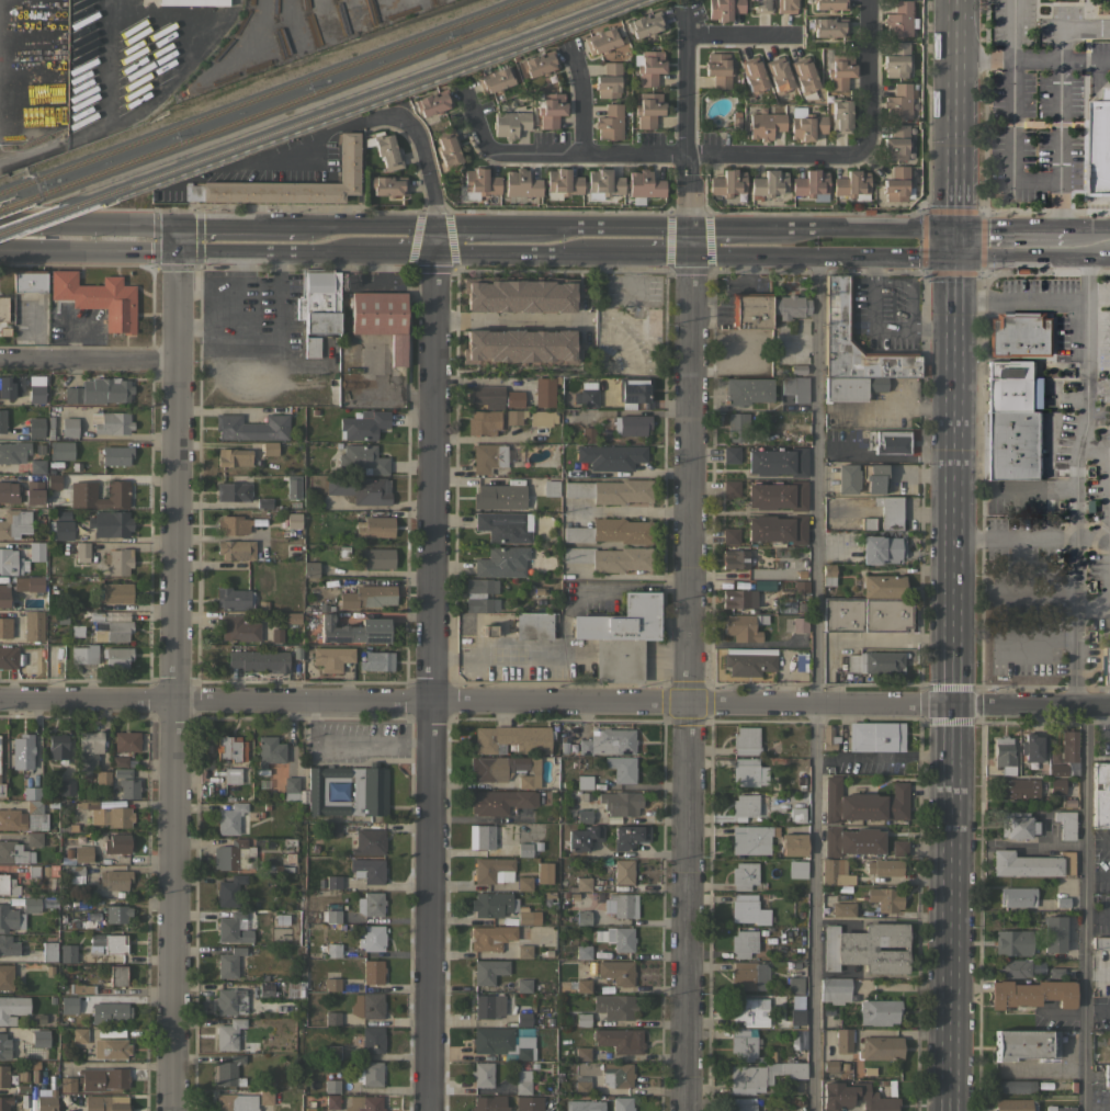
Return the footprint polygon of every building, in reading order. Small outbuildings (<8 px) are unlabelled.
[(709,19),(709,0),(745,0),(745,12),(730,12),(730,21),(724,21),(724,22),(716,22),(716,19),(709,19)] [(754,13),(754,0),(771,0),(771,13),(754,13)] [(778,13),(777,0),(795,0),(795,13),(778,13)] [(813,2),(813,0),(847,0),(847,9),(834,9),(834,12),(828,12),(828,9),(814,9),(814,2),(813,2)] [(911,35),(903,35),(903,37),(894,37),(894,35),(886,35),(886,27),(887,27),(887,24),(883,24),(883,18),(885,18),(885,13),(894,13),(894,0),(911,0),(911,35)] [(659,10),(666,26),(654,31),(655,34),(649,36),(648,34),(635,38),(633,32),(631,33),(627,22),(659,10)] [(847,18),(847,36),(834,36),(834,39),(828,39),(828,36),(814,36),(814,27),(812,27),(812,18),(847,18)] [(616,25),(621,36),(619,37),(621,44),(608,48),(609,50),(603,53),(603,50),(590,55),(584,37),(616,25)] [(885,77),(885,69),(883,69),(883,54),(892,54),(892,42),(909,42),(909,55),(911,55),(911,63),(907,63),(907,77),(885,77)] [(554,48),(559,66),(547,70),(548,73),(543,76),(542,72),(529,78),(526,71),(524,72),(521,60),(554,48)] [(662,50),(662,58),(666,58),(665,66),(665,72),(657,72),(657,87),(639,86),(639,72),(637,72),(637,65),(634,65),(634,54),(642,54),(642,50),(662,50)] [(728,53),(728,67),(733,67),(733,76),(730,76),(730,89),(713,89),(713,75),(705,75),(705,66),(704,66),(704,63),(706,63),(706,53),(728,53)] [(829,90),(829,77),(827,77),(827,69),(831,69),(831,54),(853,55),(852,63),(856,63),(856,69),(854,69),(854,77),(848,77),(847,90),(829,90)] [(739,61),(756,56),(760,68),(763,67),(766,72),(762,73),(767,87),(761,89),(762,91),(750,94),(739,61)] [(764,61),(781,56),(785,68),(789,67),(791,72),(789,73),(793,87),(786,89),(788,91),(777,95),(764,61)] [(807,56),(812,68),(814,67),(816,72),(814,73),(818,87),(813,89),(816,98),(804,99),(790,61),(807,56)] [(621,63),(621,76),(623,76),(623,83),(619,83),(619,98),(598,98),(598,90),(596,90),(596,76),(603,76),(603,61),(621,63)] [(510,65),(514,76),(511,77),(513,83),(501,88),(502,90),(497,92),(496,90),(483,94),(477,77),(510,65)] [(910,118),(902,118),(902,120),(894,120),(894,118),(886,118),(887,107),(883,107),(883,100),(885,100),(885,97),(894,97),(894,82),(911,83),(910,118)] [(1101,87),(1109,87),(1109,199),(1091,199),(1091,195),(1089,195),(1089,101),(1101,101),(1101,93),(1101,87)] [(446,88),(453,104),(441,110),(442,113),(437,114),(435,112),(422,116),(420,111),(419,112),(415,100),(446,88)] [(564,93),(564,101),(567,101),(566,109),(565,109),(565,115),(557,115),(557,128),(540,128),(540,115),(537,115),(537,107),(535,107),(535,93),(543,93),(543,92),(564,93)] [(637,128),(637,115),(635,115),(635,106),(639,106),(639,92),(661,92),(661,101),(664,101),(664,109),(662,109),(662,115),(656,115),(655,128),(637,128)] [(833,98),(845,98),(845,100),(851,100),(851,114),(853,114),(853,120),(850,120),(850,133),(833,133),(833,98)] [(622,138),(613,139),(613,140),(605,140),(605,138),(598,138),(598,128),(594,128),(594,120),(597,120),(597,116),(605,116),(605,103),(622,103),(622,138)] [(497,112),(497,104),(510,104),(510,112),(530,112),(530,129),(517,128),(517,138),(512,138),(512,139),(505,139),(505,136),(495,136),(495,131),(492,131),(494,121),(495,121),(495,112),(497,112)] [(749,131),(748,131),(748,124),(750,124),(750,106),(764,106),(764,113),(785,113),(785,131),(772,131),(771,139),(768,139),(768,141),(760,141),(760,137),(758,137),(758,138),(749,138),(749,131)] [(791,117),(792,117),(792,106),(805,106),(805,113),(814,113),(814,115),(827,115),(827,133),(813,133),(813,140),(806,140),(806,141),(798,141),(798,138),(791,138),(791,117)] [(885,159),(885,151),(883,151),(883,137),(891,137),(891,124),(908,124),(908,138),(910,138),(910,146),(907,146),(906,160),(885,159)] [(460,146),(456,147),(462,161),(452,165),(452,163),(443,166),(438,150),(441,149),(437,138),(438,137),(437,133),(453,127),(460,146)] [(202,201),(184,201),(184,184),(185,184),(185,182),(191,182),(191,185),(202,185),(202,182),(339,183),(339,132),(359,132),(358,194),(343,194),(343,202),(202,201)] [(404,167),(385,171),(381,156),(377,156),(373,136),(384,133),(385,135),(390,134),(394,147),(398,146),(404,167)] [(885,201),(885,193),(882,193),(882,185),(883,185),(883,179),(891,179),(891,166),(908,166),(908,179),(910,179),(910,186),(906,186),(906,201),(885,201)] [(464,170),(474,170),(474,167),(479,167),(479,168),(486,168),(486,175),(500,175),(500,193),(486,193),(486,195),(479,195),(479,200),(465,200),(464,170)] [(547,170),(556,170),(556,167),(562,167),(562,168),(569,168),(568,175),(582,177),(582,193),(569,193),(569,195),(562,195),(562,199),(547,199),(547,192),(546,192),(547,170)] [(522,196),(522,203),(508,203),(508,195),(505,195),(506,170),(513,170),(513,171),(517,171),(517,168),(523,168),(523,169),(528,169),(528,179),(541,179),(541,196),(522,196)] [(588,170),(596,170),(596,168),(603,168),(610,168),(610,177),(623,177),(623,194),(610,194),(610,196),(602,196),(602,200),(589,200),(589,192),(588,192),(588,170)] [(745,193),(730,193),(730,196),(723,196),(723,194),(710,194),(710,177),(723,177),(723,169),(729,169),(729,168),(737,168),(737,171),(745,171),(745,193)] [(628,196),(628,188),(627,188),(627,180),(628,180),(628,171),(637,171),(637,172),(639,172),(639,169),(647,169),(647,170),(652,170),(652,179),(665,179),(665,196),(628,196)] [(786,193),(772,193),(772,196),(763,196),(763,194),(750,194),(750,178),(764,178),(764,169),(777,169),(777,171),(786,171),(786,193)] [(827,193),(813,193),(814,197),(805,197),(805,195),(792,195),(792,178),(806,178),(805,170),(813,170),(813,169),(819,169),(819,172),(827,172),(827,193)] [(868,200),(853,200),(853,197),(846,197),(847,195),(833,195),(834,178),(847,178),(847,170),(853,170),(853,169),(861,169),(861,172),(869,172),(868,200)] [(406,177),(406,195),(393,195),(393,197),(387,197),(387,195),(373,195),(373,188),(371,188),(371,177),(406,177)] [(46,292),(13,291),(14,269),(46,270),(46,292)] [(332,269),(332,272),(338,272),(338,332),(305,332),(305,319),(296,319),(296,297),(301,297),(301,269),(332,269)] [(76,270),(76,285),(102,285),(102,275),(122,275),(121,285),(135,285),(134,333),(123,333),(123,332),(105,332),(105,308),(72,307),(72,299),(50,298),(50,270),(76,270)] [(474,279),(474,277),(488,277),(488,275),(496,275),(496,277),(503,277),(503,275),(511,275),(511,280),(514,280),(514,276),(541,276),(541,281),(545,281),(545,276),(553,276),(553,277),(560,277),(578,279),(578,294),(574,294),(574,311),(556,311),(556,310),(537,310),(537,311),(518,311),(518,310),(507,310),(507,311),(497,311),(497,310),(485,310),(485,311),(467,311),(467,294),(463,293),(463,279),(474,279)] [(825,376),(825,275),(847,275),(847,279),(850,279),(849,339),(862,352),(916,352),(916,355),(918,355),(918,377),(886,377),(825,376)] [(406,293),(405,366),(390,365),(390,333),(351,333),(351,292),(406,293)] [(771,293),(770,328),(735,328),(735,325),(732,325),(732,293),(771,293)] [(795,294),(795,296),(803,296),(803,298),(809,298),(809,315),(803,315),(803,316),(790,316),(790,320),(779,320),(779,314),(772,314),(772,298),(780,298),(780,296),(788,296),(788,294),(795,294)] [(664,306),(662,348),(653,348),(654,338),(645,338),(645,332),(642,332),(642,306),(664,306)] [(986,315),(985,360),(1055,361),(1055,316),(986,315)] [(484,329),(485,331),(502,331),(502,330),(522,330),(522,331),(532,331),(532,330),(543,330),(543,331),(556,331),(556,330),(573,330),(573,348),(577,348),(577,363),(566,363),(566,364),(559,364),(552,364),(552,365),(544,365),(544,364),(536,364),(536,365),(529,365),(529,362),(525,362),(525,365),(519,365),(519,364),(507,364),(507,365),(499,365),(499,362),(495,362),(495,365),(487,365),(487,364),(480,364),(480,363),(473,363),(463,363),(463,348),(466,348),(466,330),(484,329)] [(319,358),(304,358),(305,337),(319,337),(319,358)] [(986,362),(1033,362),(1033,378),(1041,378),(1041,409),(1033,409),(1033,411),(1039,412),(1039,479),(985,479),(986,362)] [(790,364),(805,364),(805,374),(790,374),(790,364)] [(555,377),(555,375),(560,375),(560,383),(554,383),(554,407),(535,407),(535,377),(555,377)] [(13,398),(0,398),(0,376),(23,376),(23,390),(20,390),(20,396),(13,396),(13,398)] [(781,376),(807,377),(807,403),(794,403),(794,394),(781,394),(781,376)] [(886,390),(865,390),(865,400),(825,400),(825,376),(886,377),(886,390)] [(81,387),(81,381),(92,381),(92,377),(111,377),(120,377),(120,379),(128,379),(128,386),(133,386),(133,394),(128,394),(128,401),(104,401),(104,403),(65,403),(65,387),(81,387)] [(650,408),(643,408),(643,403),(635,403),(635,409),(621,409),(622,401),(619,401),(620,377),(650,377),(650,408)] [(772,378),(772,401),(748,401),(748,405),(739,405),(739,406),(735,406),(735,405),(725,405),(725,378),(772,378)] [(596,382),(596,388),(597,388),(598,407),(580,407),(580,388),(581,388),(581,382),(596,382)] [(44,404),(29,404),(29,384),(44,384),(44,404)] [(498,386),(498,387),(502,387),(502,408),(489,408),(489,404),(471,404),(471,399),(467,399),(467,390),(471,390),(471,386),(498,386)] [(523,390),(523,407),(505,406),(506,390),(523,390)] [(506,409),(526,409),(526,424),(506,424),(506,409)] [(388,410),(388,428),(376,428),(376,440),(343,440),(343,439),(340,439),(340,430),(339,430),(339,417),(353,417),(353,411),(360,411),(360,410),(388,410)] [(467,418),(471,418),(471,410),(477,410),(477,411),(488,411),(488,410),(501,410),(501,428),(499,428),(499,429),(495,429),(495,435),(487,435),(487,434),(467,434),(467,418)] [(557,411),(556,426),(530,426),(530,410),(557,411)] [(129,412),(129,421),(133,421),(133,429),(128,429),(128,434),(105,434),(105,433),(93,433),(93,421),(101,421),(101,412),(129,412)] [(241,415),(241,422),(265,423),(265,413),(288,415),(288,440),(215,439),(215,413),(241,415)] [(755,413),(755,421),(749,421),(749,444),(733,444),(733,441),(728,441),(728,413),(755,413)] [(613,416),(619,416),(619,415),(650,416),(650,429),(646,428),(646,435),(619,435),(619,434),(613,434),(613,416)] [(29,417),(44,417),(44,438),(29,438),(29,417)] [(77,438),(61,438),(61,418),(77,418),(77,438)] [(581,427),(594,427),(594,442),(581,442),(581,427)] [(908,430),(908,453),(874,453),(874,445),(876,445),(876,431),(908,430)] [(3,463),(0,463),(0,442),(15,442),(15,441),(30,441),(30,453),(24,453),(24,457),(21,457),(21,458),(18,458),(18,463),(7,463),(7,464),(3,464),(3,463)] [(72,441),(72,460),(49,460),(49,441),(72,441)] [(262,442),(278,441),(278,455),(262,455),(262,442)] [(34,454),(35,444),(43,444),(43,454),(34,454)] [(376,444),(376,457),(388,457),(388,474),(370,474),(370,467),(343,467),(343,444),(376,444)] [(473,474),(473,466),(474,466),(474,454),(473,454),(473,444),(507,444),(506,467),(490,467),(490,474),(473,474)] [(646,446),(646,462),(633,462),(633,471),(589,469),(590,462),(578,462),(578,461),(576,461),(576,445),(646,446)] [(102,447),(102,446),(132,446),(132,457),(128,457),(128,465),(101,465),(101,463),(97,463),(98,447),(102,447)] [(739,446),(739,463),(723,463),(723,446),(739,446)] [(747,450),(749,450),(749,446),(759,446),(759,449),(770,449),(770,446),(781,446),(781,449),(789,449),(789,447),(807,447),(807,477),(790,477),(790,473),(773,473),(773,476),(755,476),(755,473),(747,473),(747,450)] [(250,449),(250,457),(251,457),(251,465),(217,466),(217,456),(218,456),(217,449),(250,449)] [(45,460),(45,474),(30,473),(30,460),(37,460),(45,460)] [(885,476),(886,476),(886,492),(865,492),(867,481),(858,480),(858,488),(856,488),(856,494),(837,494),(837,464),(856,464),(856,469),(858,469),(858,472),(861,472),(861,465),(868,465),(868,464),(886,464),(885,476)] [(46,490),(45,475),(60,475),(60,489),(46,490)] [(386,479),(389,479),(388,491),(390,491),(390,505),(353,503),(353,495),(326,494),(327,476),(386,477),(386,479)] [(286,499),(286,478),(301,478),(301,499),(286,499)] [(98,497),(107,497),(107,479),(122,479),(122,480),(128,480),(128,507),(98,507),(98,497)] [(593,483),(593,481),(622,481),(622,479),(653,479),(652,501),(650,501),(650,503),(647,503),(647,501),(626,501),(626,502),(624,502),(624,503),(622,503),(622,506),(619,506),(619,503),(603,503),(603,505),(600,505),(600,503),(592,503),(593,497),(564,497),(564,481),(593,483)] [(558,480),(558,496),(543,496),(543,480),(558,480)] [(739,480),(739,497),(723,497),(723,480),(739,480)] [(747,484),(749,484),(749,481),(758,481),(758,484),(770,484),(770,481),(780,481),(780,483),(791,483),(791,481),(807,480),(807,511),(790,511),(790,507),(773,507),(773,509),(755,510),(755,507),(747,507),(747,484)] [(8,500),(0,501),(0,481),(7,481),(7,483),(16,483),(16,491),(18,501),(8,501),(8,500)] [(250,483),(251,483),(251,495),(250,495),(250,501),(216,500),(216,483),(250,483)] [(525,485),(525,508),(473,508),(473,492),(477,492),(477,485),(525,485)] [(44,488),(43,507),(25,507),(25,487),(44,488)] [(901,496),(902,529),(853,530),(853,521),(854,521),(854,523),(860,522),(860,518),(874,517),(874,515),(881,515),(881,506),(873,506),(872,496),(881,496),(901,496)] [(1,540),(0,540),(0,520),(4,520),(4,509),(19,509),(19,510),(31,510),(31,523),(31,533),(19,533),(19,537),(1,537),(1,540)] [(128,510),(128,517),(132,517),(132,530),(128,530),(128,537),(93,536),(93,526),(87,526),(87,517),(93,517),(93,510),(128,510)] [(72,521),(72,540),(54,540),(48,540),(48,531),(47,531),(47,522),(49,522),(49,521),(55,521),(54,511),(68,511),(68,521),(72,521)] [(286,512),(301,512),(301,529),(286,528),(286,512)] [(488,542),(488,530),(474,530),(475,512),(524,512),(524,530),(530,530),(530,542),(520,542),(488,542)] [(747,518),(755,518),(755,515),(773,515),(773,518),(779,518),(779,514),(806,514),(806,544),(790,544),(790,540),(785,540),(785,543),(782,543),(782,540),(780,540),(780,544),(770,544),(770,540),(763,540),(763,543),(760,543),(760,540),(759,540),(758,544),(756,543),(756,546),(749,546),(749,544),(748,544),(748,540),(747,540),(747,518)] [(241,515),(241,518),(248,518),(248,519),(269,519),(269,529),(249,529),(249,533),(242,533),(242,535),(220,535),(220,530),(216,530),(216,520),(220,520),(220,515),(241,515)] [(364,517),(393,518),(393,537),(355,536),(355,521),(364,521),(364,517)] [(600,518),(600,517),(603,517),(603,518),(619,519),(619,517),(622,517),(622,518),(623,518),(623,519),(626,520),(626,521),(649,521),(649,544),(620,543),(620,540),(593,540),(593,542),(564,542),(564,526),(592,526),(592,518),(600,518)] [(723,528),(739,528),(739,544),(723,544),(723,528)] [(826,545),(826,530),(842,531),(841,545),(826,545)] [(899,559),(867,559),(867,539),(870,539),(877,539),(877,537),(901,537),(901,540),(904,540),(904,556),(901,556),(899,559)] [(254,540),(254,559),(222,558),(222,553),(217,552),(217,542),(222,542),(222,540),(254,540)] [(29,542),(44,541),(44,560),(30,560),(29,542)] [(90,542),(89,562),(76,562),(76,557),(76,542),(90,542)] [(524,575),(534,575),(534,578),(524,578),(524,576),(474,576),(474,558),(488,558),(488,546),(529,547),(529,558),(524,558),(524,575)] [(22,574),(0,574),(0,547),(10,547),(10,549),(16,549),(16,557),(22,557),(22,559),(29,559),(29,569),(22,569),(22,574)] [(121,549),(121,547),(133,547),(133,567),(128,567),(128,575),(107,575),(107,563),(104,563),(104,554),(107,554),(107,549),(121,549)] [(596,547),(596,549),(620,549),(620,547),(650,547),(650,569),(649,569),(649,571),(646,571),(646,569),(626,569),(626,570),(623,570),(623,571),(622,571),(622,572),(618,572),(618,571),(602,571),(602,574),(599,574),(599,571),(592,571),(591,562),(564,562),(563,547),(596,547)] [(363,568),(363,562),(358,562),(358,548),(394,548),(394,568),(363,568)] [(748,568),(722,568),(722,565),(721,565),(721,552),(722,552),(722,549),(748,551),(748,568)] [(318,562),(318,577),(303,576),(303,562),(318,562)] [(823,564),(835,564),(835,585),(823,586),(823,564)] [(863,598),(863,575),(904,575),(904,598),(863,598)] [(13,577),(27,577),(27,576),(43,576),(43,590),(26,591),(26,589),(14,590),(13,577)] [(465,598),(466,598),(466,592),(465,592),(465,578),(491,578),(491,579),(498,579),(498,592),(485,592),(485,598),(491,598),(491,612),(465,612),(465,598)] [(808,580),(808,592),(794,592),(794,580),(808,580)] [(132,582),(132,602),(102,602),(101,582),(132,582)] [(9,606),(0,606),(0,583),(9,583),(9,606)] [(395,604),(380,604),(380,605),(362,606),(362,605),(358,605),(358,609),(339,609),(339,592),(355,591),(355,585),(395,585),(395,604)] [(546,594),(533,594),(533,593),(528,593),(528,588),(532,588),(532,585),(539,585),(539,587),(546,587),(546,594)] [(216,587),(230,587),(230,589),(249,590),(249,591),(253,591),(253,608),(248,608),(248,610),(220,610),(220,606),(216,606),(216,587)] [(723,608),(723,601),(721,601),(721,591),(723,591),(723,589),(748,589),(748,591),(755,591),(755,608),(723,608)] [(658,591),(658,639),(642,639),(642,681),(596,682),(594,638),(571,638),(571,615),(622,615),(622,591),(658,591)] [(911,598),(911,633),(904,633),(904,632),(824,631),(824,598),(863,598),(904,598),(911,598)] [(24,610),(43,610),(44,640),(25,640),(24,610)] [(132,633),(127,633),(127,640),(93,640),(93,630),(94,630),(94,621),(91,621),(91,620),(89,620),(89,611),(91,611),(129,611),(129,621),(132,621),(132,633)] [(285,612),(299,612),(299,623),(285,623),(285,612)] [(516,612),(552,612),(552,613),(557,613),(557,621),(552,621),(552,639),(516,639),(516,612)] [(336,613),(336,626),(339,626),(340,626),(340,624),(348,624),(348,626),(349,626),(361,626),(361,617),(388,617),(388,620),(389,621),(389,626),(387,627),(387,633),(389,635),(389,639),(388,640),(388,643),(349,643),(349,640),(320,640),(320,613),(336,613)] [(768,615),(768,624),(755,623),(754,631),(761,631),(761,642),(733,642),(733,635),(724,635),(724,628),(722,628),(722,614),(768,615)] [(241,615),(241,622),(260,622),(260,640),(226,640),(226,639),(222,639),(222,615),(241,615)] [(808,617),(807,632),(792,632),(792,616),(808,617)] [(11,637),(0,637),(0,617),(11,617),(11,637)] [(494,625),(494,636),(482,636),(482,635),(479,635),(479,626),(483,626),(483,625),(494,625)] [(271,628),(283,628),(283,642),(271,642),(271,628)] [(70,646),(87,646),(87,644),(98,644),(98,662),(70,664),(70,646)] [(9,671),(0,671),(0,646),(18,646),(18,647),(22,647),(22,658),(18,658),(18,668),(9,668),(9,671)] [(1109,646),(1109,683),(1103,683),(1103,674),(1100,674),(1100,654),(1103,654),(1103,646),(1109,646)] [(132,647),(132,660),(127,660),(127,668),(105,668),(105,657),(102,657),(102,648),(105,648),(105,647),(132,647)] [(354,647),(354,662),(341,662),(341,672),(320,672),(320,665),(313,665),(313,647),(354,647)] [(287,672),(270,672),(270,670),(241,669),(241,667),(227,667),(228,650),(288,651),(287,672)] [(775,651),(775,654),(777,654),(775,670),(760,670),(760,677),(729,676),(729,667),(724,667),(724,653),(725,653),(725,650),(775,651)] [(807,650),(806,671),(795,671),(795,650),(807,650)] [(394,651),(394,670),(359,669),(359,660),(364,660),(364,651),(394,651)] [(847,654),(859,654),(859,653),(863,653),(903,651),(903,672),(863,673),(863,672),(847,672),(847,654)] [(849,722),(904,722),(904,751),(849,751),(849,722)] [(823,750),(823,740),(823,726),(825,726),(825,725),(831,725),(831,727),(834,727),(834,736),(839,736),(839,742),(836,742),(836,750),(823,750)] [(494,727),(494,726),(550,727),(550,730),(555,730),(555,738),(550,738),(550,753),(516,753),(516,744),(506,742),(506,753),(475,753),(475,727),(494,727)] [(590,739),(590,735),(597,735),(597,730),(599,730),(599,728),(602,728),(602,727),(609,727),(609,729),(634,729),(634,739),(635,739),(635,744),(634,751),(634,753),(592,753),(592,755),(579,755),(579,739),(590,739)] [(758,727),(758,747),(760,747),(760,755),(735,755),(735,748),(733,748),(733,734),(737,734),(737,727),(758,727)] [(95,732),(100,730),(101,732),(102,732),(102,752),(98,752),(98,758),(97,759),(97,766),(93,766),(90,769),(90,779),(79,779),(79,774),(79,732),(95,732)] [(1049,775),(1049,763),(1050,763),(1050,751),(1061,751),(1061,730),(1077,730),(1077,757),(1077,776),(1049,775)] [(139,732),(139,739),(140,739),(140,742),(139,742),(139,751),(114,751),(114,732),(139,732)] [(33,746),(34,746),(34,753),(33,753),(33,762),(33,768),(13,768),(13,761),(12,761),(12,737),(20,737),(20,734),(33,734),(33,746)] [(67,759),(48,759),(48,734),(67,734),(67,759)] [(1033,734),(1033,736),(1046,736),(1046,752),(1041,752),(1041,761),(1023,761),(1023,760),(1019,760),(1019,753),(1020,753),(1020,740),(1023,740),(1024,734),(1033,734)] [(1011,738),(1011,755),(1015,755),(1015,775),(1000,775),(1000,769),(995,769),(995,766),(994,766),(994,738),(1001,738),(1000,737),(1001,736),(1001,735),(1003,735),(1004,735),(1005,735),(1006,735),(1007,736),(1007,738),(1011,738)] [(240,736),(240,741),(246,741),(246,747),(247,747),(247,750),(246,750),(246,760),(240,760),(240,762),(230,762),(230,759),(217,759),(217,751),(216,751),(216,745),(217,745),(217,736),(240,736)] [(258,736),(276,736),(276,742),(285,742),(285,762),(265,762),(265,768),(258,768),(258,736)] [(127,757),(127,767),(113,767),(113,757),(127,757)] [(529,757),(529,758),(539,758),(540,787),(533,787),(533,789),(518,789),(518,774),(532,774),(529,769),(512,769),(512,772),(507,781),(476,781),(476,772),(471,772),(471,760),(476,760),(476,757),(529,757)] [(635,757),(634,768),(635,768),(635,779),(635,783),(613,782),(614,768),(604,767),(604,757),(635,757)] [(751,759),(751,757),(758,757),(758,767),(768,767),(768,784),(758,784),(758,786),(732,785),(733,764),(735,764),(735,758),(751,759)] [(308,815),(308,767),(326,767),(326,764),(332,764),(332,767),(369,767),(369,761),(378,761),(378,767),(384,767),(384,768),(387,768),(387,815),(362,815),(355,815),(308,815)] [(1094,762),(1109,762),(1109,831),(1095,831),(1095,827),(1092,827),(1094,762)] [(132,776),(113,776),(113,768),(132,768),(132,776)] [(224,783),(224,768),(241,768),(241,783),(224,783)] [(110,771),(110,784),(95,784),(95,771),(110,771)] [(591,775),(592,789),(577,789),(577,775),(591,775)] [(298,776),(298,800),(284,800),(284,776),(298,776)] [(825,776),(840,776),(840,795),(848,795),(848,793),(874,793),(874,795),(892,795),(892,782),(907,782),(907,819),(903,819),(903,820),(899,820),(899,819),(872,819),(872,820),(868,820),(868,818),(849,818),(849,820),(845,820),(845,818),(840,818),(840,823),(825,823),(825,776)] [(133,779),(139,779),(138,798),(121,798),(121,784),(118,784),(118,778),(133,778),(133,779)] [(1038,797),(1001,797),(1001,779),(1038,779),(1038,797)] [(1065,779),(1065,794),(1050,794),(1050,779),(1065,779)] [(75,780),(75,794),(58,795),(58,780),(75,780)] [(23,786),(39,786),(41,798),(24,798),(23,786)] [(513,791),(513,790),(533,791),(533,792),(537,792),(536,806),(533,806),(533,807),(513,807),(513,805),(508,805),(507,816),(476,815),(476,813),(471,813),(471,793),(475,793),(475,791),(513,791)] [(615,793),(615,792),(634,792),(634,793),(642,793),(642,807),(637,807),(637,816),(608,816),(608,813),(607,813),(607,810),(603,810),(603,802),(598,802),(598,793),(615,793)] [(760,794),(760,795),(769,795),(769,819),(769,824),(758,824),(758,823),(734,823),(734,816),(733,816),(733,800),(736,800),(736,794),(760,794)] [(803,796),(803,807),(805,807),(805,823),(790,823),(784,823),(784,810),(790,810),(790,807),(791,807),(791,796),(803,796)] [(26,829),(0,829),(0,808),(5,808),(5,807),(8,807),(8,809),(19,808),(19,812),(26,812),(26,800),(43,800),(43,801),(49,801),(49,813),(47,813),(47,829),(26,830),(26,829)] [(75,808),(75,802),(79,802),(79,801),(86,802),(86,800),(98,801),(97,807),(101,807),(101,806),(109,806),(113,806),(131,807),(131,813),(134,813),(134,820),(131,820),(131,827),(109,826),(109,824),(90,824),(90,808),(75,808)] [(1063,800),(1075,800),(1075,808),(1063,808),(1063,800)] [(247,802),(247,812),(241,812),(241,815),(238,815),(238,835),(217,835),(217,808),(231,808),(231,802),(247,802)] [(567,821),(568,813),(569,813),(569,809),(591,809),(591,823),(577,823),(577,821),(567,821)] [(1029,812),(1029,816),(1030,816),(1030,821),(1037,821),(1037,834),(1029,834),(1029,838),(1005,838),(1005,837),(1000,837),(1000,812),(1029,812)] [(1060,839),(1060,820),(1053,820),(1053,812),(1075,812),(1074,839),(1060,839)] [(341,823),(341,835),(327,836),(326,824),(341,823)] [(505,825),(505,847),(495,847),(495,849),(468,849),(468,825),(505,825)] [(603,826),(603,841),(588,840),(588,847),(589,848),(589,849),(587,852),(586,852),(585,851),(580,850),(579,851),(575,851),(574,850),(567,850),(567,829),(582,829),(582,826),(587,826),(603,826)] [(649,826),(649,841),(636,841),(636,843),(634,843),(634,850),(614,850),(614,826),(649,826)] [(778,827),(778,838),(774,836),(770,836),(770,854),(732,853),(732,826),(778,827)] [(825,827),(840,827),(840,830),(856,830),(856,828),(876,828),(876,830),(883,830),(883,832),(884,832),(884,841),(883,841),(883,853),(882,853),(882,855),(873,855),(873,852),(861,852),(860,855),(851,855),(851,852),(840,852),(840,857),(824,857),(825,827)] [(384,829),(384,836),(385,836),(385,854),(350,854),(350,848),(355,848),(355,829),(384,829)] [(42,832),(42,846),(26,846),(26,832),(42,832)] [(129,834),(129,839),(134,839),(134,849),(129,849),(129,853),(104,853),(104,840),(110,840),(110,834),(129,834)] [(805,834),(805,855),(782,855),(782,848),(781,848),(781,834),(801,834),(805,834)] [(247,839),(247,847),(254,847),(254,869),(237,868),(237,870),(218,870),(218,868),(214,868),(214,847),(218,847),(218,846),(231,846),(231,839),(247,839)] [(26,862),(0,862),(0,840),(15,840),(15,843),(21,843),(21,850),(27,850),(27,851),(34,851),(34,862),(26,862)] [(907,840),(907,855),(892,855),(892,840),(907,840)] [(532,843),(531,857),(518,857),(518,842),(532,843)] [(92,846),(92,862),(75,862),(75,846),(92,846)] [(992,875),(992,849),(1011,850),(1011,851),(1012,851),(1012,857),(1058,857),(1058,851),(1074,851),(1074,874),(1062,874),(1062,875),(992,875)] [(513,871),(512,871),(512,882),(495,882),(495,883),(474,883),(474,881),(474,880),(472,880),(472,874),(474,874),(474,858),(514,859),(513,871)] [(384,859),(384,869),(384,880),(384,884),(363,884),(363,877),(354,877),(354,872),(349,872),(350,859),(384,859)] [(633,859),(633,884),(614,884),(614,860),(633,859)] [(847,859),(847,874),(854,874),(854,884),(822,884),(822,859),(847,859)] [(902,859),(902,875),(873,875),(873,873),(865,873),(865,861),(873,861),(873,859),(902,859)] [(789,878),(789,860),(807,861),(807,878),(789,878)] [(536,862),(552,862),(552,883),(536,883),(536,862)] [(757,862),(757,884),(750,884),(750,891),(734,891),(734,884),(732,884),(732,868),(736,868),(736,862),(757,862)] [(27,876),(27,866),(37,865),(37,876),(27,876)] [(83,883),(69,883),(69,865),(83,865),(83,883)] [(98,882),(97,873),(99,873),(99,871),(101,871),(105,871),(105,870),(110,870),(118,870),(132,870),(132,882),(127,882),(127,889),(105,889),(105,885),(100,885),(100,882),(98,882)] [(19,894),(0,894),(0,874),(8,874),(8,875),(11,875),(10,878),(14,878),(14,885),(19,885),(19,894)] [(247,874),(247,883),(238,883),(238,906),(217,906),(217,902),(216,902),(216,888),(217,888),(217,881),(231,881),(231,874),(247,874)] [(340,875),(340,888),(326,888),(326,875),(340,875)] [(532,876),(532,891),(517,889),(517,876),(532,876)] [(591,877),(591,891),(577,891),(577,892),(568,892),(568,886),(577,886),(577,877),(591,877)] [(867,887),(903,888),(903,909),(897,909),(897,911),(895,912),(879,912),(879,910),(877,910),(877,902),(867,902),(867,887)] [(1035,887),(1035,907),(1004,907),(1004,899),(1000,899),(1000,887),(1035,887)] [(383,892),(383,899),(385,899),(385,905),(383,905),(383,916),(363,916),(363,915),(356,911),(356,897),(364,897),(364,892),(383,892)] [(511,893),(511,911),(502,911),(501,917),(475,917),(475,910),(471,910),(471,899),(475,899),(475,892),(511,893)] [(637,894),(637,918),(614,918),(614,912),(607,912),(607,899),(609,899),(609,894),(637,894)] [(756,894),(756,900),(757,900),(757,909),(769,909),(769,925),(755,925),(755,921),(732,921),(732,900),(734,900),(734,894),(756,894)] [(39,897),(39,912),(23,912),(23,897),(39,897)] [(1054,897),(1067,898),(1067,907),(1054,907),(1054,897)] [(831,903),(854,903),(854,916),(831,917),(831,903)] [(7,932),(0,932),(0,904),(8,904),(7,909),(18,909),(18,912),(24,912),(24,928),(7,928),(7,932)] [(127,905),(127,907),(131,907),(132,910),(132,912),(131,916),(127,916),(127,922),(106,923),(105,905),(127,905)] [(321,910),(326,910),(340,909),(340,922),(326,922),(326,920),(321,920),(321,910)] [(245,918),(237,918),(237,936),(240,936),(240,929),(243,929),(249,929),(249,930),(252,930),(252,942),(217,941),(217,917),(230,918),(230,910),(245,910),(245,918)] [(531,910),(537,910),(537,923),(531,923),(531,925),(517,925),(517,910),(531,910)] [(590,911),(590,925),(576,925),(577,911),(590,911)] [(1044,916),(1065,916),(1064,952),(1043,952),(1044,916)] [(824,925),(838,925),(838,932),(864,932),(864,923),(906,923),(906,973),(864,973),(864,964),(838,964),(838,971),(824,971),(824,925)] [(384,925),(384,933),(384,946),(384,951),(362,951),(362,948),(358,948),(358,938),(363,938),(363,925),(384,925)] [(530,940),(506,940),(506,942),(501,942),(501,951),(492,951),(492,950),(471,950),(472,940),(473,940),(473,938),(471,938),(471,927),(492,927),(492,926),(530,927),(530,940)] [(633,927),(633,938),(634,938),(634,942),(633,942),(634,952),(613,952),(613,942),(605,942),(605,941),(593,941),(593,930),(605,930),(605,928),(633,927)] [(757,931),(757,952),(749,952),(749,959),(733,959),(733,952),(732,952),(732,936),(735,936),(735,930),(757,931)] [(1035,936),(1031,936),(1031,955),(995,955),(995,930),(1035,930),(1035,936)] [(19,954),(0,954),(0,934),(11,934),(10,942),(19,942),(19,954)] [(126,953),(104,953),(104,944),(101,944),(101,954),(89,954),(89,944),(90,944),(90,934),(126,934),(126,953)] [(1092,937),(1109,937),(1109,949),(1092,949),(1092,937)] [(56,961),(43,961),(43,942),(56,942),(56,961)] [(341,943),(340,957),(326,957),(326,943),(341,943)] [(60,962),(59,944),(76,944),(76,962),(60,962)] [(531,944),(531,959),(517,959),(517,944),(531,944)] [(591,945),(591,959),(576,959),(576,945),(591,945)] [(246,946),(246,955),(237,954),(237,978),(217,977),(217,953),(231,953),(231,946),(246,946)] [(383,960),(383,967),(385,967),(385,973),(383,972),(383,984),(363,984),(363,960),(383,960)] [(509,974),(494,974),(494,985),(474,985),(474,960),(509,961),(509,974)] [(1023,961),(1031,961),(1031,976),(1023,976),(1023,977),(999,977),(999,973),(997,973),(997,967),(999,967),(999,960),(1023,960),(1023,961)] [(633,961),(633,971),(634,971),(634,976),(633,976),(633,986),(613,986),(613,977),(597,977),(597,961),(633,961)] [(755,962),(755,963),(764,963),(764,989),(735,989),(735,985),(730,985),(730,968),(733,968),(733,962),(755,962)] [(12,989),(0,989),(0,964),(13,964),(12,989)] [(44,975),(44,965),(53,965),(53,975),(44,975)] [(126,965),(126,985),(110,986),(110,966),(126,965)] [(1064,967),(1064,978),(1049,978),(1049,967),(1064,967)] [(788,977),(803,977),(803,994),(788,994),(788,977)] [(850,1001),(842,1001),(842,1005),(830,1004),(830,1000),(819,1000),(820,977),(850,977),(850,1001)] [(340,978),(340,990),(326,990),(326,987),(324,987),(324,978),(340,978)] [(531,978),(531,993),(517,993),(517,990),(516,990),(516,980),(517,980),(517,978),(531,978)] [(590,979),(590,993),(576,993),(576,979),(590,979)] [(1011,980),(1011,984),(1037,985),(1037,980),(1074,982),(1074,1008),(1057,1008),(1057,999),(1039,999),(1039,1005),(1013,1005),(1013,1006),(1008,1006),(1008,1005),(1003,1005),(1003,1009),(992,1009),(992,982),(998,982),(998,980),(1011,980)] [(94,993),(83,993),(64,993),(64,983),(84,984),(84,985),(94,985),(94,993)] [(272,997),(259,996),(259,983),(272,984),(272,997)] [(215,1013),(215,996),(217,996),(217,988),(245,989),(245,995),(246,995),(245,1014),(215,1013)] [(383,993),(383,1000),(384,1000),(384,1013),(383,1013),(383,1019),(362,1019),(362,1018),(360,1018),(351,1013),(350,1007),(354,1001),(354,994),(362,995),(362,993),(383,993)] [(505,995),(505,1014),(499,1014),(499,1019),(475,1018),(475,995),(505,995)] [(603,1020),(603,1011),(594,1011),(594,1009),(592,1009),(592,995),(614,995),(633,995),(633,1005),(635,1005),(635,1011),(632,1011),(632,1020),(613,1020),(603,1020)] [(15,1025),(0,1025),(0,996),(29,997),(29,1014),(8,1013),(8,1016),(15,1016),(15,1025)] [(60,996),(77,996),(76,1013),(60,1012),(60,996)] [(763,1024),(756,1024),(756,1020),(749,1019),(749,1025),(733,1025),(733,1020),(730,1020),(730,1004),(735,1004),(735,998),(763,998),(763,1024)] [(861,1001),(861,999),(864,999),(864,1000),(899,1000),(899,1013),(897,1013),(897,1023),(890,1023),(890,1025),(870,1025),(870,1024),(860,1024),(860,1001),(861,1001)] [(127,1002),(127,1007),(131,1007),(131,1017),(127,1018),(127,1020),(107,1020),(107,1023),(91,1023),(91,1004),(127,1002)] [(530,1006),(530,1012),(531,1012),(531,1027),(517,1027),(517,1012),(519,1012),(519,1006),(530,1006)] [(805,1009),(804,1024),(790,1024),(790,1009),(805,1009)] [(340,1012),(340,1024),(325,1024),(325,1011),(340,1012)] [(590,1013),(590,1027),(576,1027),(576,1013),(590,1013)] [(237,1050),(216,1050),(216,1032),(216,1024),(229,1024),(229,1018),(246,1018),(246,1028),(237,1028),(237,1050)] [(383,1027),(383,1033),(384,1033),(384,1048),(383,1048),(383,1053),(362,1053),(362,1045),(356,1045),(356,1035),(362,1035),(362,1027),(383,1027)] [(87,1028),(87,1043),(72,1043),(72,1028),(87,1028)] [(512,1044),(517,1044),(517,1036),(534,1036),(534,1047),(534,1059),(516,1059),(516,1053),(492,1053),(492,1054),(487,1054),(487,1053),(474,1053),(474,1050),(473,1050),(473,1043),(473,1038),(474,1038),(474,1028),(512,1029),(512,1044)] [(48,1030),(48,1047),(32,1046),(32,1029),(48,1030)] [(642,1029),(642,1042),(644,1042),(644,1048),(642,1048),(642,1054),(613,1053),(613,1051),(612,1051),(612,1046),(613,1046),(613,1045),(594,1045),(594,1041),(592,1041),(592,1029),(642,1029)] [(851,1029),(851,1030),(853,1030),(853,1041),(851,1041),(851,1052),(850,1052),(850,1053),(836,1053),(836,1052),(835,1029),(851,1029)] [(749,1030),(749,1036),(757,1036),(757,1038),(760,1038),(760,1047),(756,1047),(756,1057),(734,1057),(734,1052),(730,1052),(730,1035),(733,1035),(733,1030),(749,1030)] [(806,1048),(791,1048),(791,1030),(805,1030),(806,1048)] [(995,1062),(995,1031),(1058,1031),(1058,1057),(1012,1057),(1012,1062),(995,1062)] [(10,1058),(0,1058),(0,1033),(4,1033),(5,1047),(10,1047),(10,1058)] [(902,1036),(902,1059),(858,1059),(857,1058),(857,1051),(858,1051),(858,1050),(861,1050),(861,1036),(902,1036)] [(126,1039),(126,1044),(131,1044),(131,1054),(126,1054),(126,1058),(93,1058),(93,1039),(126,1039)] [(340,1045),(340,1059),(325,1059),(325,1045),(340,1045)] [(590,1047),(590,1061),(575,1061),(576,1046),(590,1047)] [(806,1063),(806,1078),(788,1078),(788,1073),(781,1073),(781,1075),(772,1075),(772,1085),(763,1085),(763,1091),(755,1091),(755,1093),(730,1093),(730,1066),(762,1066),(762,1063),(767,1063),(767,1052),(778,1052),(778,1063),(806,1063)] [(246,1054),(245,1063),(237,1063),(236,1086),(216,1086),(217,1062),(229,1062),(229,1054),(246,1054)] [(824,1061),(837,1059),(837,1061),(839,1061),(839,1068),(837,1068),(837,1072),(838,1072),(838,1078),(824,1079),(824,1061)] [(30,1082),(30,1062),(39,1062),(38,1077),(45,1077),(45,1082),(30,1082)] [(382,1062),(382,1086),(362,1086),(362,1062),(382,1062)] [(492,1062),(492,1087),(474,1087),(474,1077),(471,1077),(471,1072),(474,1072),(474,1062),(492,1062)] [(632,1063),(632,1073),(634,1073),(634,1078),(632,1078),(632,1088),(613,1088),(603,1082),(603,1072),(603,1063),(632,1063)] [(8,1088),(0,1088),(0,1065),(8,1065),(8,1075),(14,1075),(14,1084),(8,1084),(8,1088)] [(127,1068),(127,1088),(104,1088),(104,1089),(103,1089),(103,1091),(81,1090),(82,1074),(78,1074),(78,1068),(127,1068)] [(530,1069),(530,1093),(516,1093),(516,1081),(514,1081),(514,1069),(530,1069)] [(15,1072),(26,1072),(26,1082),(15,1082),(15,1072)] [(590,1077),(590,1095),(575,1093),(576,1076),(590,1077)] [(76,1077),(76,1091),(60,1092),(60,1077),(76,1077)] [(340,1079),(339,1092),(325,1092),(325,1079),(340,1079)] [(896,1109),(896,1110),(867,1110),(862,1110),(862,1098),(851,1098),(851,1106),(837,1106),(837,1110),(822,1110),(823,1081),(841,1082),(841,1086),(850,1086),(850,1080),(869,1081),(869,1090),(877,1091),(877,1097),(898,1098),(898,1109),(896,1109)] [(995,1092),(995,1080),(1035,1080),(1034,1092),(995,1092)] [(56,1089),(56,1110),(36,1110),(36,1095),(37,1095),(37,1089),(56,1089)] [(259,1089),(272,1089),(272,1104),(259,1104),(259,1089)] [(257,1108),(257,1110),(214,1110),(214,1101),(215,1101),(215,1093),(235,1093),(235,1095),(256,1095),(257,1108)] [(339,1095),(339,1109),(326,1109),(326,1095),(339,1095)] [(8,1104),(8,1110),(0,1110),(0,1096),(11,1096),(11,1104),(8,1104)] [(131,1104),(131,1110),(84,1110),(84,1096),(127,1096),(127,1104),(131,1104)] [(384,1108),(384,1110),(344,1110),(344,1107),(349,1106),(349,1096),(382,1096),(382,1108),(384,1108)] [(508,1107),(508,1110),(472,1110),(472,1107),(474,1107),(474,1096),(492,1097),(492,1096),(505,1096),(505,1107),(508,1107)] [(543,1097),(542,1110),(516,1110),(516,1096),(543,1097)] [(634,1107),(633,1110),(612,1110),(612,1103),(605,1103),(605,1097),(632,1097),(632,1107),(634,1107)] [(756,1098),(756,1110),(729,1110),(729,1103),(732,1103),(732,1098),(756,1098)] [(1035,1100),(1036,1110),(994,1110),(994,1099),(1030,1099),(1031,1100),(1035,1100)] [(604,1101),(604,1110),(565,1110),(565,1100),(591,1100),(591,1101),(604,1101)]
